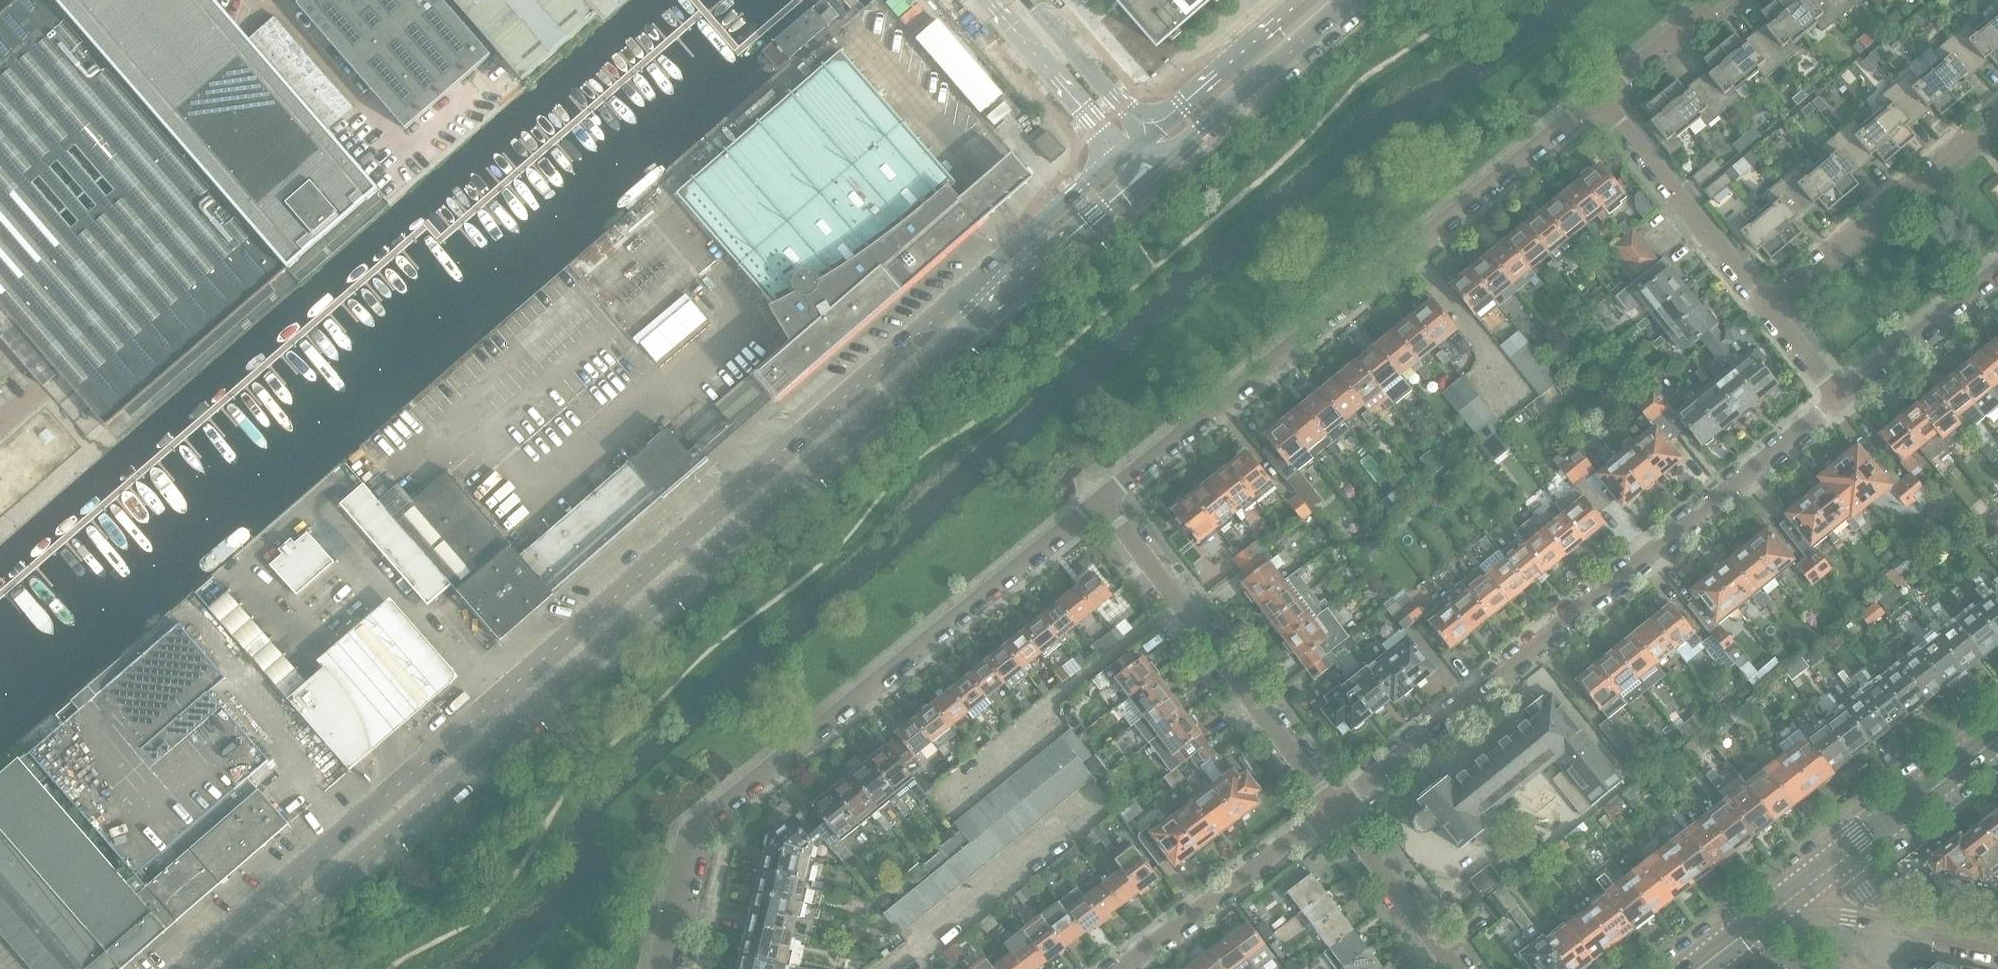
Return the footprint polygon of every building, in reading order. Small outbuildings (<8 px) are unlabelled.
[(132,88),(56,0),(18,0),(0,16),(0,203),(132,88)] [(275,17),(248,40),(213,0),(56,0),(132,88),(288,268),(378,190),(326,131),(354,107),(275,17)] [(405,130),(490,56),(441,0),(292,0),(405,130)] [(522,82),(597,16),(583,0),(451,0),(522,82)] [(1120,3),(1156,44),(1179,24),(1207,0),(1124,0),(1120,3)] [(1804,34),(1777,0),(1776,0),(1762,12),(1769,20),(1755,32),(1782,65),(1799,51),(1793,43),(1804,34)] [(1840,18),(1825,0),(1777,0),(1804,34),(1817,24),(1823,32),(1840,18)] [(1840,18),(1856,4),(1853,0),(1825,0),(1840,18)] [(1986,21),(1997,36),(1997,0),(1996,0),(1980,13),(1986,21)] [(1894,25),(1903,18),(1896,10),(1887,17),(1894,25)] [(1986,21),(1974,31),(1968,24),(1952,37),(1978,70),(1992,59),(1997,67),(1997,36),(1986,21)] [(1764,78),(1782,65),(1755,32),(1742,42),(1735,33),(1719,46),(1747,80),(1758,71),(1764,78)] [(1859,41),(1865,49),(1873,42),(1866,33),(1858,40),(1859,41)] [(1965,80),(1978,70),(1952,37),(1934,51),(1941,59),(1929,69),(1956,102),(1972,89),(1965,80)] [(1859,53),(1865,49),(1859,41),(1853,46),(1859,53)] [(1734,90),(1747,80),(1719,46),(1704,58),(1711,67),(1697,78),(1723,111),(1740,98),(1734,90)] [(1876,62),(1886,54),(1879,46),(1869,54),(1870,55),(1876,62)] [(983,222),(1033,179),(1011,154),(962,197),(957,201),(947,191),(956,183),(955,183),(840,51),(676,193),(767,298),(772,307),(794,343),(755,377),(769,393),(770,394),(774,398),(776,401),(910,285),(983,222)] [(1878,66),(1876,62),(1870,55),(1862,62),(1870,72),(1878,66)] [(1941,115),(1956,102),(1929,69),(1917,79),(1911,71),(1894,85),(1921,118),(1934,107),(1941,115)] [(1707,125),(1723,111),(1697,78),(1684,89),(1677,80),(1661,93),(1688,127),(1700,117),(1707,125)] [(1808,96),(1816,89),(1811,83),(1803,90),(1808,96)] [(1908,129),(1921,118),(1894,85),(1877,99),(1884,107),(1872,117),(1899,151),(1915,137),(1908,129)] [(132,88),(0,203),(0,337),(86,437),(102,423),(106,427),(288,268),(132,88)] [(1797,104),(1807,96),(1803,91),(1793,99),(1797,104)] [(1677,136),(1688,127),(1661,93),(1645,105),(1655,117),(1650,121),(1658,131),(1654,135),(1670,155),(1683,144),(1677,136)] [(1828,106),(1819,96),(1812,101),(1821,112),(1828,106)] [(1806,117),(1816,109),(1810,102),(1800,110),(1806,117)] [(1883,163),(1899,151),(1872,117),(1860,127),(1854,120),(1837,133),(1864,166),(1877,155),(1883,163)] [(1749,144),(1760,135),(1754,127),(1743,136),(1749,144)] [(1064,151),(1048,132),(1034,144),(1051,163),(1064,151)] [(1851,177),(1864,166),(1837,133),(1820,148),(1827,155),(1814,165),(1842,199),(1858,185),(1851,177)] [(1739,152),(1749,144),(1743,136),(1733,144),(1739,152)] [(1750,165),(1760,157),(1753,149),(1743,157),(1750,165)] [(1699,185),(1721,167),(1713,158),(1692,176),(1699,185)] [(1618,203),(1626,197),(1599,165),(1592,171),(1589,168),(1579,176),(1582,179),(1581,180),(1604,208),(1615,200),(1618,203)] [(1826,211),(1842,199),(1814,165),(1802,175),(1796,167),(1779,181),(1806,214),(1820,203),(1826,211)] [(1626,183),(1634,176),(1627,166),(1618,173),(1626,183)] [(1738,176),(1731,167),(1725,172),(1732,181),(1738,176)] [(1710,199),(1732,181),(1725,172),(1703,190),(1710,199)] [(1610,216),(1604,208),(1581,180),(1573,186),(1572,184),(1562,193),(1563,194),(1562,194),(1585,223),(1596,215),(1603,223),(1610,216)] [(1794,224),(1806,214),(1779,181),(1763,195),(1770,203),(1758,213),(1786,246),(1801,233),(1794,224)] [(1567,238),(1585,223),(1562,194),(1555,201),(1554,199),(1543,208),(1544,209),(1567,238)] [(1567,238),(1544,209),(1536,216),(1535,214),(1525,223),(1526,224),(1525,224),(1549,253),(1557,264),(1569,254),(1576,249),(1567,238)] [(1770,259),(1786,246),(1758,213),(1746,223),(1739,215),(1726,226),(1743,245),(1747,241),(1755,251),(1760,247),(1770,259)] [(1626,235),(1632,230),(1625,222),(1617,228),(1623,236),(1624,237),(1626,235)] [(1530,268),(1549,253),(1525,224),(1518,231),(1517,229),(1506,238),(1507,239),(1530,268)] [(1624,237),(1611,247),(1619,257),(1640,240),(1633,231),(1632,230),(1626,235),(1624,237)] [(1530,268),(1507,239),(1499,246),(1498,244),(1488,252),(1489,254),(1488,254),(1512,283),(1521,276),(1526,282),(1528,280),(1535,275),(1535,274),(1530,268)] [(1648,250),(1640,240),(1619,257),(1627,267),(1648,250)] [(1576,249),(1569,254),(1574,260),(1581,254),(1576,249)] [(1648,250),(1627,267),(1635,277),(1654,261),(1657,259),(1648,250)] [(1470,269),(1493,298),(1500,306),(1518,291),(1512,283),(1488,254),(1481,260),(1480,259),(1469,268),(1470,269)] [(1555,275),(1561,270),(1553,260),(1547,265),(1555,275)] [(1473,314),(1493,298),(1470,269),(1462,276),(1460,273),(1450,281),(1452,284),(1450,286),(1473,314)] [(1678,276),(1674,276),(1668,269),(1637,294),(1652,313),(1683,287),(1682,286),(1684,282),(1678,276)] [(1536,290),(1543,285),(1535,275),(1528,280),(1536,290)] [(1694,295),(1689,294),(1683,287),(1652,313),(1667,332),(1699,306),(1698,305),(1699,301),(1694,295)] [(1601,292),(1590,301),(1595,308),(1606,299),(1601,292)] [(1450,340),(1458,333),(1431,301),(1424,307),(1422,304),(1412,312),(1414,315),(1413,315),(1437,345),(1447,336),(1450,340)] [(1709,313),(1704,314),(1699,306),(1667,332),(1683,352),(1699,339),(1706,347),(1721,336),(1720,335),(1713,327),(1715,326),(1713,323),(1714,320),(1709,313)] [(1418,359),(1437,345),(1413,315),(1405,322),(1404,321),(1395,329),(1396,330),(1395,330),(1418,359)] [(1640,331),(1650,323),(1646,318),(1636,326),(1640,331)] [(1418,360),(1418,359),(1395,330),(1387,337),(1386,336),(1376,343),(1377,345),(1376,345),(1400,374),(1411,366),(1416,372),(1417,370),(1425,380),(1431,376),(1418,360)] [(1729,345),(1733,341),(1725,331),(1720,335),(1721,336),(1706,347),(1714,357),(1719,353),(1728,363),(1732,368),(1757,400),(1764,394),(1769,395),(1775,389),(1775,385),(1776,384),(1762,366),(1763,365),(1762,363),(1765,361),(1755,349),(1742,359),(1737,353),(1736,354),(1729,345)] [(1346,332),(1340,337),(1345,343),(1351,338),(1346,332)] [(1508,356),(1527,341),(1519,332),(1500,346),(1508,356)] [(1655,350),(1665,342),(1661,337),(1651,345),(1655,350)] [(1993,341),(1994,342),(1987,348),(1997,361),(1997,337),(1993,341)] [(1472,349),(1471,349),(1463,339),(1457,344),(1466,354),(1472,349)] [(1516,366),(1535,351),(1527,341),(1508,356),(1516,366)] [(1413,390),(1400,374),(1376,345),(1369,352),(1368,351),(1358,359),(1358,360),(1381,389),(1394,405),(1405,395),(1406,396),(1413,390)] [(1987,348),(1985,349),(1984,348),(1975,356),(1976,356),(1969,362),(1991,389),(1997,398),(1997,361),(1987,348)] [(1444,366),(1449,361),(1441,351),(1435,356),(1444,366)] [(1543,361),(1539,356),(1535,351),(1516,366),(1524,376),(1543,361)] [(1719,353),(1714,357),(1722,367),(1728,363),(1719,353)] [(1394,405),(1381,389),(1358,360),(1350,367),(1349,366),(1340,373),(1340,374),(1340,375),(1363,404),(1375,394),(1388,409),(1394,405)] [(1532,386),(1551,371),(1543,361),(1524,376),(1532,386)] [(1991,389),(1969,362),(1967,363),(1966,362),(1957,370),(1958,371),(1952,376),(1974,403),(1985,416),(1997,405),(1997,398),(1991,389)] [(1750,406),(1757,400),(1732,368),(1713,383),(1739,415),(1743,415),(1750,410),(1750,406)] [(1703,382),(1708,378),(1700,369),(1695,373),(1703,382)] [(1540,396),(1558,381),(1551,371),(1532,386),(1540,396)] [(1344,419),(1363,404),(1340,375),(1321,390),(1344,419)] [(1985,416),(1974,403),(1952,376),(1949,378),(1948,376),(1939,384),(1940,386),(1934,391),(1955,418),(1966,431),(1971,427),(1985,416)] [(1451,404),(1471,387),(1463,378),(1443,394),(1451,404)] [(1731,421),(1739,415),(1713,383),(1694,399),(1720,431),(1720,430),(1724,431),(1732,425),(1731,421)] [(1720,431),(1694,399),(1689,393),(1682,398),(1686,403),(1674,413),(1652,386),(1643,393),(1645,395),(1649,400),(1677,435),(1685,429),(1686,428),(1701,446),(1702,444),(1706,446),(1712,441),(1712,436),(1720,431)] [(1458,414),(1479,397),(1471,387),(1451,404),(1458,414)] [(1303,405),(1326,434),(1325,434),(1333,443),(1351,428),(1344,419),(1321,390),(1313,396),(1312,395),(1302,404),(1303,405)] [(1966,431),(1955,418),(1934,391),(1932,392),(1931,391),(1921,399),(1922,400),(1915,406),(1948,446),(1966,431)] [(553,594),(708,460),(706,457),(774,398),(770,394),(702,453),(701,452),(696,446),(693,448),(674,426),(668,430),(667,429),(631,461),(521,557),(507,541),(447,472),(413,501),(398,484),(378,501),(437,568),(453,586),(500,640),(553,594)] [(1677,435),(1649,400),(1645,395),(1634,403),(1641,412),(1636,417),(1644,426),(1642,428),(1648,434),(1636,444),(1660,475),(1662,473),(1666,474),(1673,469),(1672,465),(1679,459),(1667,444),(1677,435)] [(1466,423),(1487,407),(1479,397),(1458,414),(1466,423)] [(1325,434),(1326,434),(1303,405),(1295,411),(1294,410),(1284,418),(1285,420),(1284,421),(1307,449),(1313,457),(1326,447),(1333,456),(1339,451),(1333,443),(1325,434)] [(1915,406),(1914,407),(1912,406),(1903,413),(1904,414),(1897,420),(1919,447),(1930,460),(1948,446),(1915,406)] [(1474,433),(1495,416),(1487,407),(1466,423),(1474,433)] [(1370,425),(1376,421),(1368,411),(1362,415),(1370,425)] [(1497,431),(1502,426),(1495,416),(1474,433),(1482,443),(1483,442),(1497,431)] [(1616,435),(1623,429),(1614,418),(1607,424),(1616,435)] [(1908,456),(1919,447),(1897,420),(1895,422),(1894,420),(1885,428),(1886,429),(1878,435),(1909,473),(1917,467),(1908,456)] [(1313,457),(1307,449),(1284,421),(1265,436),(1271,444),(1261,451),(1285,480),(1313,457)] [(1495,457),(1509,446),(1497,431),(1483,442),(1495,457)] [(1660,475),(1636,444),(1630,437),(1621,444),(1627,451),(1617,460),(1641,490),(1643,489),(1647,490),(1653,485),(1653,481),(1660,475)] [(1641,490),(1617,460),(1606,446),(1601,451),(1607,458),(1608,456),(1614,463),(1597,476),(1577,451),(1568,458),(1607,507),(1616,499),(1621,506),(1624,504),(1628,505),(1634,500),(1634,496),(1641,490)] [(1916,501),(1900,482),(1871,446),(1862,454),(1856,447),(1849,452),(1846,452),(1839,457),(1839,461),(1838,462),(1870,502),(1883,492),(1891,502),(1897,497),(1907,509),(1916,501)] [(1255,500),(1274,486),(1245,451),(1238,457),(1237,456),(1227,463),(1228,465),(1227,465),(1255,500)] [(1431,451),(1420,459),(1433,475),(1444,467),(1431,451)] [(1597,515),(1607,507),(1568,458),(1563,452),(1553,460),(1573,484),(1573,485),(1575,487),(1555,503),(1585,540),(1586,539),(1587,540),(1598,531),(1597,530),(1604,524),(1597,515)] [(1804,456),(1802,457),(1810,466),(1813,464),(1813,460),(1807,453),(1804,456)] [(1471,455),(1462,462),(1468,469),(1477,462),(1471,455)] [(1449,470),(1457,463),(1451,456),(1442,464),(1448,471),(1449,470)] [(1838,462),(1837,463),(1833,462),(1826,468),(1826,471),(1819,478),(1824,484),(1865,535),(1868,532),(1863,524),(1865,523),(1856,513),(1870,502),(1838,462)] [(1227,465),(1226,466),(1225,465),(1215,473),(1217,474),(1209,481),(1235,513),(1241,508),(1243,511),(1255,500),(1227,465)] [(1447,488),(1457,480),(1449,470),(1448,471),(1439,478),(1447,488)] [(1924,509),(1932,502),(1909,474),(1900,482),(1916,501),(1917,501),(1924,509)] [(1228,518),(1235,513),(1209,481),(1201,487),(1200,485),(1191,493),(1192,494),(1191,495),(1218,530),(1230,521),(1228,518)] [(437,568),(378,501),(363,483),(339,504),(413,589),(437,568)] [(1864,535),(1865,535),(1824,484),(1816,490),(1813,489),(1806,494),(1806,498),(1805,499),(1832,533),(1847,520),(1850,523),(1848,524),(1854,531),(1858,528),(1864,535)] [(1393,516),(1409,502),(1398,489),(1382,503),(1393,516)] [(1191,495),(1189,496),(1188,495),(1179,502),(1180,504),(1171,510),(1199,545),(1218,530),(1191,495)] [(1302,521),(1312,513),(1297,495),(1287,503),(1302,521)] [(1852,558),(1832,533),(1805,499),(1797,505),(1794,504),(1788,509),(1787,513),(1786,514),(1788,517),(1779,524),(1805,557),(1822,577),(1832,569),(1814,546),(1828,535),(1831,538),(1829,540),(1848,562),(1852,558)] [(1577,546),(1585,540),(1555,503),(1536,518),(1536,519),(1566,555),(1567,555),(1567,556),(1578,547),(1577,546)] [(1421,512),(1414,504),(1406,511),(1412,519),(1421,512)] [(1997,506),(1984,517),(1997,532),(1997,531),(1997,507),(1997,506)] [(1404,512),(1393,521),(1398,528),(1410,519),(1404,512)] [(1536,519),(1536,518),(1534,516),(1515,531),(1520,537),(1518,538),(1524,545),(1546,572),(1547,571),(1548,571),(1559,562),(1559,561),(1566,555),(1536,519)] [(1936,526),(1928,517),(1924,520),(1932,530),(1936,526)] [(1246,527),(1249,525),(1243,518),(1240,520),(1246,527)] [(1991,536),(1982,524),(1978,519),(1969,526),(1982,543),(1991,536)] [(1318,540),(1328,532),(1322,525),(1312,532),(1318,540)] [(1795,562),(1790,557),(1767,529),(1765,531),(1762,529),(1756,535),(1755,539),(1748,545),(1775,578),(1784,589),(1789,584),(1782,576),(1782,577),(1780,575),(1795,562)] [(1735,530),(1730,534),(1734,539),(1739,536),(1735,530)] [(282,554),(270,565),(273,568),(282,578),(318,546),(307,533),(295,543),(291,539),(278,550),(282,554)] [(1357,547),(1365,557),(1382,544),(1373,533),(1357,547)] [(1546,572),(1524,545),(1518,538),(1500,553),(1527,586),(1528,586),(1529,587),(1539,578),(1546,572)] [(1257,541),(1251,546),(1258,554),(1264,550),(1257,541)] [(1748,545),(1747,546),(1743,545),(1737,550),(1737,554),(1729,560),(1765,605),(1766,604),(1771,610),(1773,608),(1768,602),(1769,601),(1762,593),(1761,594),(1758,592),(1775,578),(1748,545)] [(318,546),(282,578),(285,581),(294,592),(295,592),(331,560),(325,554),(318,546)] [(1239,569),(1258,554),(1251,546),(1238,555),(1235,557),(1232,559),(1239,569)] [(1232,547),(1229,549),(1235,557),(1238,555),(1232,547)] [(1256,602),(1283,582),(1275,571),(1281,567),(1282,562),(1277,556),(1272,560),(1264,550),(1258,554),(1239,569),(1246,578),(1241,582),(1247,590),(1244,593),(1252,604),(1255,601),(1256,602)] [(1527,586),(1500,553),(1498,550),(1479,566),(1479,567),(1486,576),(1508,602),(1516,596),(1516,597),(1527,589),(1526,588),(1527,586)] [(1894,570),(1900,578),(1912,569),(1918,564),(1909,552),(1891,567),(1894,570)] [(1697,555),(1694,557),(1701,564),(1703,562),(1697,555)] [(1813,585),(1822,577),(1805,557),(1796,564),(1813,585)] [(331,560),(295,592),(296,595),(297,595),(333,563),(331,560)] [(1758,610),(1765,605),(1729,560),(1721,567),(1718,565),(1711,571),(1712,574),(1710,576),(1737,609),(1750,598),(1752,600),(1751,601),(1758,610)] [(1508,602),(1486,576),(1479,567),(1460,582),(1467,591),(1489,618),(1496,612),(1497,613),(1508,604),(1507,603),(1508,602)] [(437,568),(413,589),(429,607),(453,586),(437,568)] [(1300,577),(1305,573),(1301,568),(1283,582),(1256,602),(1262,610),(1261,610),(1269,621),(1270,621),(1311,591),(1300,577)] [(1917,580),(1920,578),(1912,569),(1900,578),(1893,584),(1897,588),(1906,581),(1905,579),(1911,574),(1917,580)] [(1894,570),(1885,577),(1892,585),(1893,584),(1900,578),(1894,570)] [(1995,587),(1983,572),(1978,576),(1975,572),(1974,574),(1989,592),(1995,601),(1997,604),(1997,596),(1996,597),(1990,590),(1995,587)] [(1093,610),(1112,595),(1094,574),(1076,588),(1093,610)] [(1995,601),(1989,592),(1974,574),(1970,576),(1979,587),(1975,590),(1981,598),(1971,605),(1997,641),(1997,604),(1995,601)] [(1737,609),(1710,576),(1703,582),(1699,581),(1693,586),(1693,590),(1691,591),(1696,598),(1687,605),(1711,635),(1725,653),(1732,662),(1738,670),(1749,662),(1718,624),(1729,616),(1730,617),(1741,619),(1743,617),(1737,609)] [(1489,618),(1467,591),(1460,582),(1440,598),(1441,598),(1448,607),(1469,633),(1477,627),(1478,628),(1489,620),(1488,619),(1489,618)] [(1075,624),(1093,610),(1076,588),(1058,603),(1075,624)] [(1959,602),(1964,598),(1957,588),(1951,592),(1959,602)] [(1324,599),(1319,602),(1311,591),(1270,621),(1271,623),(1270,623),(1278,634),(1280,634),(1285,641),(1328,609),(1329,608),(1328,607),(1330,606),(1324,599)] [(1422,606),(1417,610),(1402,591),(1393,599),(1396,603),(1398,605),(1413,623),(1422,616),(1450,650),(1458,643),(1459,644),(1469,636),(1468,634),(1469,633),(1448,607),(1441,598),(1428,609),(1426,607),(1422,606)] [(1886,592),(1878,598),(1885,607),(1893,601),(1886,592)] [(287,701),(307,684),(228,594),(208,611),(287,701)] [(1386,610),(1396,603),(1393,599),(1383,606),(1386,610)] [(318,660),(325,667),(330,672),(341,686),(350,700),(358,715),(365,731),(371,748),(371,751),(390,735),(456,678),(388,600),(322,657),(318,660)] [(1869,626),(1885,613),(1876,601),(1860,614),(1869,626)] [(1980,655),(1952,620),(1938,602),(1933,606),(1947,624),(1933,635),(1960,670),(1963,669),(1965,669),(1972,664),(1972,661),(1980,655)] [(1065,633),(1075,624),(1058,603),(1040,618),(1057,639),(1062,645),(1070,639),(1065,633)] [(1403,631),(1413,623),(1398,605),(1396,603),(1386,610),(1403,631)] [(1670,604),(1651,620),(1674,649),(1679,655),(1685,662),(1704,646),(1722,669),(1732,662),(1725,653),(1711,635),(1701,643),(1694,633),(1670,604)] [(1997,641),(1971,605),(1952,620),(1980,655),(1981,654),(1984,655),(1990,650),(1990,647),(1997,641)] [(1349,637),(1342,628),(1328,609),(1285,641),(1286,642),(1283,644),(1291,655),(1294,652),(1307,670),(1329,653),(1349,637)] [(1921,630),(1927,626),(1919,617),(1914,621),(1921,630)] [(1039,654),(1057,639),(1040,618),(1022,632),(1039,654)] [(1679,655),(1674,649),(1651,620),(1632,635),(1655,664),(1667,655),(1672,661),(1679,655)] [(1492,622),(1488,625),(1498,637),(1502,634),(1492,622)] [(268,760),(208,692),(226,678),(178,624),(30,753),(28,750),(19,759),(40,783),(50,774),(135,872),(125,881),(134,892),(149,909),(167,929),(289,825),(257,787),(247,776),(268,760)] [(1118,640),(1123,635),(1116,626),(1110,631),(1118,640)] [(1833,651),(1845,641),(1836,629),(1824,638),(1833,651)] [(1100,654),(1118,640),(1110,631),(1092,645),(1100,654)] [(1021,668),(1039,654),(1022,632),(1004,647),(1021,668)] [(1632,635),(1612,651),(1644,690),(1663,674),(1655,664),(1632,635)] [(1960,670),(1933,635),(1915,649),(1942,684),(1944,683),(1947,684),(1953,679),(1953,676),(1960,670)] [(1351,647),(1356,643),(1351,637),(1346,641),(1351,647)] [(1425,677),(1433,670),(1406,637),(1386,653),(1414,686),(1418,687),(1426,680),(1425,677)] [(1885,661),(1890,657),(1882,646),(1876,650),(1885,661)] [(1004,647),(986,661),(1003,683),(1005,685),(1011,680),(1014,685),(1026,675),(1021,668),(1004,647)] [(1784,649),(1777,655),(1782,662),(1790,656),(1784,649)] [(1935,690),(1942,684),(1915,649),(1896,663),(1924,699),(1925,698),(1928,698),(1935,693),(1935,690)] [(1646,692),(1644,690),(1612,651),(1594,666),(1625,704),(1628,707),(1646,692)] [(1129,698),(1156,677),(1156,676),(1159,674),(1151,663),(1147,665),(1141,658),(1136,662),(1128,652),(1102,672),(1109,682),(1114,678),(1129,698)] [(1314,679),(1336,663),(1329,653),(1307,670),(1314,679)] [(1412,687),(1414,686),(1386,653),(1366,669),(1390,698),(1393,702),(1402,696),(1405,697),(1413,691),(1412,687)] [(1081,669),(1087,665),(1079,655),(1074,660),(1081,669)] [(1063,684),(1081,669),(1074,660),(1056,675),(1063,684)] [(985,697),(1003,683),(986,661),(968,676),(985,697)] [(1916,705),(1924,699),(1896,663),(1877,678),(1905,714),(1906,713),(1909,713),(1916,708),(1916,705)] [(1366,669),(1362,665),(1343,680),(1370,713),(1372,712),(1376,713),(1383,707),(1382,704),(1390,698),(1366,669)] [(1594,666),(1576,680),(1607,719),(1625,704),(1594,666)] [(1792,666),(1783,672),(1788,678),(1789,680),(1797,673),(1792,666)] [(365,731),(358,715),(350,700),(341,686),(330,672),(325,667),(307,684),(287,701),(348,770),(371,751),(371,748),(365,731)] [(1778,685),(1788,678),(1783,672),(1783,671),(1773,678),(1778,685)] [(1847,687),(1853,683),(1844,671),(1838,676),(1847,687)] [(968,676),(950,691),(967,712),(972,718),(990,703),(985,697),(968,676)] [(1163,683),(1162,683),(1156,677),(1129,698),(1136,707),(1133,709),(1140,719),(1171,695),(1171,694),(1163,683)] [(1897,720),(1905,714),(1877,678),(1858,692),(1886,728),(1888,727),(1891,727),(1897,723),(1897,720)] [(1363,719),(1370,713),(1343,680),(1324,696),(1331,704),(1323,710),(1336,726),(1344,720),(1351,729),(1353,727),(1356,729),(1363,723),(1363,719)] [(1746,681),(1740,686),(1747,694),(1753,689),(1746,681)] [(1045,698),(1051,693),(1043,684),(1037,688),(1045,698)] [(949,727),(967,712),(950,691),(932,705),(949,727)] [(1751,708),(1762,699),(1756,692),(1745,700),(1751,708)] [(1879,734),(1886,728),(1858,692),(1840,706),(1868,742),(1869,741),(1872,742),(1878,737),(1879,734)] [(1412,823),(1412,824),(1412,825),(1413,826),(1413,827),(1413,828),(1414,829),(1414,830),(1415,830),(1416,831),(1416,832),(1417,832),(1418,833),(1419,833),(1420,833),(1421,834),(1422,834),(1423,834),(1424,834),(1425,834),(1426,833),(1427,833),(1428,833),(1429,832),(1430,832),(1431,831),(1431,830),(1439,824),(1459,848),(1484,828),(1479,822),(1556,760),(1563,770),(1551,779),(1580,815),(1622,782),(1611,769),(1551,693),(1545,699),(1543,697),(1540,700),(1539,701),(1532,707),(1531,707),(1527,711),(1533,718),(1527,724),(1525,722),(1455,779),(1456,780),(1452,784),(1448,779),(1443,783),(1441,780),(1436,784),(1427,792),(1426,792),(1420,797),(1422,799),(1418,802),(1424,809),(1417,815),(1416,815),(1416,816),(1415,817),(1414,817),(1414,818),(1413,819),(1413,820),(1413,821),(1412,822),(1412,823)] [(1172,696),(1171,696),(1171,695),(1140,719),(1134,724),(1148,743),(1149,742),(1150,743),(1186,716),(1180,708),(1181,707),(1173,696),(1172,696)] [(1024,697),(1018,701),(1026,711),(1032,707),(1024,697)] [(1741,719),(1751,711),(1745,703),(1735,711),(1733,709),(1725,716),(1732,725),(1740,719),(1741,719)] [(949,727),(932,705),(914,720),(931,741),(937,749),(956,735),(949,727)] [(1860,748),(1868,742),(1840,706),(1821,721),(1849,757),(1850,756),(1853,756),(1860,751),(1860,748)] [(1009,727),(1014,723),(1006,713),(1001,717),(1009,727)] [(1697,713),(1689,719),(1698,730),(1706,724),(1697,713)] [(1208,744),(1201,735),(1195,727),(1198,724),(1189,714),(1186,716),(1150,743),(1172,772),(1178,768),(1190,759),(1189,758),(1208,744)] [(1712,742),(1732,727),(1725,718),(1710,729),(1709,727),(1703,732),(1712,742)] [(1691,735),(1698,730),(1689,719),(1683,725),(1691,735)] [(920,750),(931,741),(914,720),(895,735),(898,738),(887,746),(914,780),(925,793),(934,786),(928,779),(924,782),(916,772),(923,766),(918,760),(924,755),(920,750)] [(1620,752),(1629,746),(1608,720),(1599,726),(1620,752)] [(1841,763),(1849,757),(1821,721),(1802,735),(1831,773),(1841,765),(1841,763)] [(990,741),(1000,734),(992,724),(983,732),(990,741)] [(1683,725),(1678,729),(1686,739),(1691,735),(1683,725)] [(1831,773),(1802,735),(1797,729),(1778,744),(1785,753),(1812,788),(1821,781),(1824,782),(1830,777),(1831,773)] [(990,741),(983,732),(965,746),(972,755),(990,741)] [(1074,758),(1059,739),(1058,738),(1049,746),(1065,766),(1074,758)] [(1198,769),(1216,755),(1208,744),(1189,758),(1190,759),(1198,769)] [(929,798),(925,793),(914,780),(887,746),(880,752),(877,749),(867,758),(869,761),(868,762),(896,795),(908,786),(912,791),(915,789),(924,801),(929,798)] [(1055,774),(1065,766),(1049,746),(1039,754),(1055,774)] [(1086,747),(1076,755),(1083,764),(1092,756),(1086,747)] [(1811,789),(1812,788),(1785,753),(1765,768),(1792,803),(1801,797),(1804,797),(1810,793),(1811,789)] [(1045,782),(1055,774),(1039,754),(1029,762),(1045,782)] [(954,770),(960,765),(953,755),(946,760),(954,770)] [(1096,781),(1108,772),(1096,755),(1083,765),(1096,781)] [(1090,777),(1080,765),(1074,758),(1065,766),(1081,785),(1090,777)] [(19,759),(0,775),(0,932),(32,968),(122,968),(167,929),(149,909),(134,892),(125,881),(40,783),(19,759)] [(877,810),(896,795),(868,762),(861,767),(859,764),(849,773),(851,776),(850,777),(877,810)] [(1035,789),(1045,782),(1029,762),(1019,770),(1035,789)] [(1071,793),(1081,785),(1065,766),(1055,774),(1071,793)] [(1178,785),(1186,778),(1178,768),(1172,772),(1170,774),(1178,785)] [(1791,804),(1792,803),(1765,768),(1744,785),(1771,820),(1781,813),(1784,813),(1790,808),(1791,804)] [(1238,777),(1237,778),(1230,769),(1209,785),(1235,819),(1237,817),(1241,818),(1246,814),(1247,810),(1256,803),(1250,796),(1257,790),(1245,774),(1240,779),(1238,777)] [(1026,797),(1035,789),(1019,770),(1010,778),(1026,797)] [(1738,778),(1726,787),(1712,770),(1705,776),(1709,781),(1704,785),(1711,793),(1716,789),(1725,800),(1751,835),(1761,828),(1764,828),(1770,823),(1771,820),(1744,785),(1738,778)] [(1061,801),(1071,793),(1055,774),(1045,782),(1061,801)] [(1172,789),(1178,785),(1170,774),(1164,778),(1172,789)] [(891,828),(877,810),(850,777),(843,782),(841,779),(830,788),(833,790),(831,792),(859,826),(873,814),(887,832),(891,828)] [(1016,805),(1026,797),(1010,778),(1000,785),(1016,805)] [(1051,809),(1061,801),(1045,782),(1035,789),(1051,809)] [(1007,813),(1016,805),(1000,785),(991,793),(1007,813)] [(1234,820),(1235,819),(1209,785),(1189,800),(1215,834),(1224,827),(1227,828),(1234,823),(1234,820)] [(1042,817),(1051,809),(1035,789),(1026,797),(1042,817)] [(859,826),(831,792),(824,797),(822,795),(811,803),(814,806),(812,807),(817,813),(807,822),(823,841),(829,849),(831,848),(836,854),(846,846),(841,840),(859,826)] [(998,820),(1007,813),(991,793),(981,801),(998,820)] [(1032,825),(1042,817),(1026,797),(1016,805),(1032,825)] [(905,815),(910,812),(901,800),(896,804),(905,815)] [(1207,840),(1215,834),(1189,800),(1169,815),(1195,849),(1196,848),(1200,849),(1206,844),(1207,840)] [(1751,835),(1725,800),(1711,811),(1705,815),(1732,850),(1741,844),(1744,844),(1750,839),(1751,835)] [(988,828),(998,820),(981,801),(972,808),(988,828)] [(1612,803),(1604,809),(1610,817),(1618,811),(1612,803)] [(1705,815),(1691,826),(1674,803),(1668,808),(1685,831),(1711,866),(1721,859),(1724,859),(1730,855),(1730,851),(1732,850),(1705,815)] [(1023,832),(1032,825),(1016,805),(1007,813),(1023,832)] [(978,836),(988,828),(972,808),(962,816),(978,836)] [(1982,820),(1997,841),(1997,808),(1982,820)] [(1014,840),(1023,832),(1007,813),(998,820),(1014,840)] [(1194,850),(1195,849),(1169,815),(1150,830),(1146,829),(1139,834),(1139,839),(1159,866),(1169,858),(1174,865),(1184,858),(1187,859),(1193,854),(1194,850)] [(969,844),(978,836),(962,816),(953,824),(969,844)] [(1606,817),(1599,822),(1604,828),(1610,823),(1606,817)] [(823,841),(807,822),(798,829),(791,820),(770,836),(766,837),(764,845),(767,848),(808,858),(812,845),(814,848),(823,841)] [(1004,848),(1014,840),(998,820),(988,828),(1004,848)] [(1997,871),(1997,841),(1982,820),(1963,835),(1994,874),(1996,872),(1997,871)] [(1588,829),(1584,824),(1564,840),(1568,845),(1588,829)] [(1099,841),(1105,836),(1098,827),(1092,832),(1099,841)] [(994,856),(1004,848),(988,828),(978,836),(994,856)] [(1531,831),(1521,839),(1534,856),(1544,848),(1531,831)] [(1710,867),(1711,866),(1685,831),(1665,846),(1692,881),(1700,875),(1704,875),(1710,870),(1710,867)] [(1094,845),(1099,841),(1092,832),(1086,836),(1094,845)] [(1221,833),(1217,836),(1222,843),(1226,840),(1221,833)] [(1963,835),(1962,834),(1935,856),(1937,858),(1930,863),(1938,874),(1934,878),(1946,894),(1990,903),(1992,895),(1997,897),(1997,879),(1994,874),(1963,835)] [(985,864),(994,856),(978,836),(969,844),(985,864)] [(939,848),(949,860),(959,852),(960,851),(950,839),(939,848)] [(1557,857),(1569,847),(1564,840),(1551,849),(1557,857)] [(975,872),(985,864),(969,844),(959,852),(975,872)] [(1143,859),(1144,859),(1134,845),(1114,860),(1121,870),(1138,892),(1157,878),(1143,859)] [(1644,863),(1671,898),(1680,890),(1684,891),(1690,886),(1691,882),(1692,881),(1665,846),(1651,857),(1644,847),(1637,853),(1644,862),(1644,863)] [(803,881),(808,858),(767,848),(765,856),(761,858),(759,866),(762,869),(761,871),(803,881)] [(965,880),(975,872),(959,852),(949,860),(965,880)] [(933,859),(923,867),(930,875),(940,868),(933,859)] [(956,887),(965,880),(949,860),(940,868),(956,887)] [(1058,874),(1063,870),(1057,861),(1051,865),(1058,874)] [(919,885),(920,884),(930,876),(919,863),(908,872),(919,885)] [(1670,901),(1671,898),(1644,863),(1625,877),(1652,912),(1660,906),(1664,906),(1670,901)] [(1502,881),(1489,865),(1469,880),(1482,897),(1502,881)] [(946,896),(956,887),(940,868),(930,875),(930,876),(946,896)] [(1120,906),(1138,892),(1121,870),(1103,884),(1120,906)] [(798,903),(803,881),(761,871),(760,879),(756,881),(754,888),(757,892),(756,893),(798,903)] [(1301,911),(1324,893),(1310,874),(1287,892),(1301,911)] [(897,876),(888,883),(899,897),(908,890),(897,876)] [(946,896),(930,876),(920,884),(936,903),(946,896)] [(1120,906),(1103,884),(1098,877),(1087,885),(1089,887),(1081,893),(1101,920),(1120,906)] [(1651,913),(1652,912),(1625,877),(1604,893),(1631,928),(1632,929),(1634,928),(1633,927),(1640,921),(1643,922),(1650,916),(1651,913)] [(812,882),(811,888),(821,891),(823,884),(812,882)] [(926,912),(936,903),(920,884),(919,885),(910,892),(926,912)] [(1028,900),(1033,896),(1026,886),(1020,890),(1028,900)] [(1484,901),(1490,909),(1509,895),(1503,886),(1484,901)] [(1101,920),(1081,893),(1077,888),(1059,901),(1060,903),(1059,904),(1066,912),(1082,934),(1101,920)] [(1022,904),(1028,900),(1020,890),(1015,894),(1022,904)] [(917,919),(926,912),(910,892),(901,900),(917,919)] [(792,930),(798,903),(756,893),(756,895),(752,896),(750,904),(753,907),(749,924),(807,938),(808,932),(797,930),(797,931),(792,930)] [(1315,929),(1339,911),(1324,893),(1301,911),(1315,929)] [(1631,928),(1604,893),(1584,908),(1611,944),(1620,937),(1624,937),(1630,932),(1631,928)] [(884,894),(876,901),(886,912),(893,906),(884,894)] [(1510,896),(1491,910),(1498,920),(1509,912),(1518,906),(1515,902),(1510,896)] [(908,927),(917,919),(901,900),(891,907),(908,927)] [(1082,934),(1066,912),(1059,904),(1041,917),(1047,926),(1064,948),(1082,934)] [(1544,940),(1538,933),(1518,906),(1509,912),(1524,931),(1522,933),(1528,941),(1517,949),(1526,960),(1523,963),(1528,968),(1566,968),(1544,940)] [(899,934),(908,927),(891,907),(883,914),(899,934)] [(1610,944),(1611,944),(1584,908),(1571,918),(1567,912),(1559,918),(1564,924),(1591,960),(1600,953),(1603,953),(1610,948),(1610,944)] [(1329,948),(1353,930),(1339,911),(1315,929),(1329,948)] [(991,929),(996,925),(989,916),(984,920),(991,929)] [(1064,948),(1047,926),(1041,917),(1023,931),(1029,939),(1029,940),(1046,962),(1064,948)] [(986,933),(991,929),(984,920),(979,924),(986,933)] [(1263,920),(1256,925),(1257,927),(1265,938),(1272,932),(1263,920)] [(1264,945),(1246,922),(1227,936),(1252,968),(1265,968),(1262,965),(1273,957),(1264,945)] [(806,943),(807,938),(749,924),(745,941),(741,943),(739,951),(742,953),(741,955),(784,965),(790,938),(795,939),(794,940),(806,943)] [(1591,960),(1564,924),(1544,940),(1566,968),(1578,968),(1579,968),(1582,968),(1589,964),(1589,960),(1591,960)] [(1367,949),(1353,930),(1329,948),(1324,952),(1337,968),(1340,968),(1367,949)] [(1227,936),(1209,950),(1224,968),(1252,968),(1227,936)] [(1279,956),(1287,950),(1278,939),(1271,945),(1279,956)] [(1046,962),(1029,940),(1010,954),(1021,968),(1036,968),(1046,962)] [(955,958),(961,954),(954,945),(948,949),(955,958)] [(886,948),(880,953),(883,957),(889,952),(886,948)] [(950,962),(955,958),(948,949),(943,953),(950,962)] [(1381,967),(1367,949),(1340,968),(1379,968),(1381,967)] [(1209,950),(1191,964),(1195,968),(1224,968),(1209,950)] [(1010,954),(991,968),(992,968),(1021,968),(1010,954)] [(784,965),(741,955),(741,956),(737,958),(736,965),(738,968),(783,968),(784,965)] [(1292,957),(1285,964),(1289,968),(1301,968),(1292,957)] [(1959,967),(1915,958),(1907,965),(1910,968),(1960,968),(1959,967)] [(923,968),(916,960),(904,968),(923,968)]
